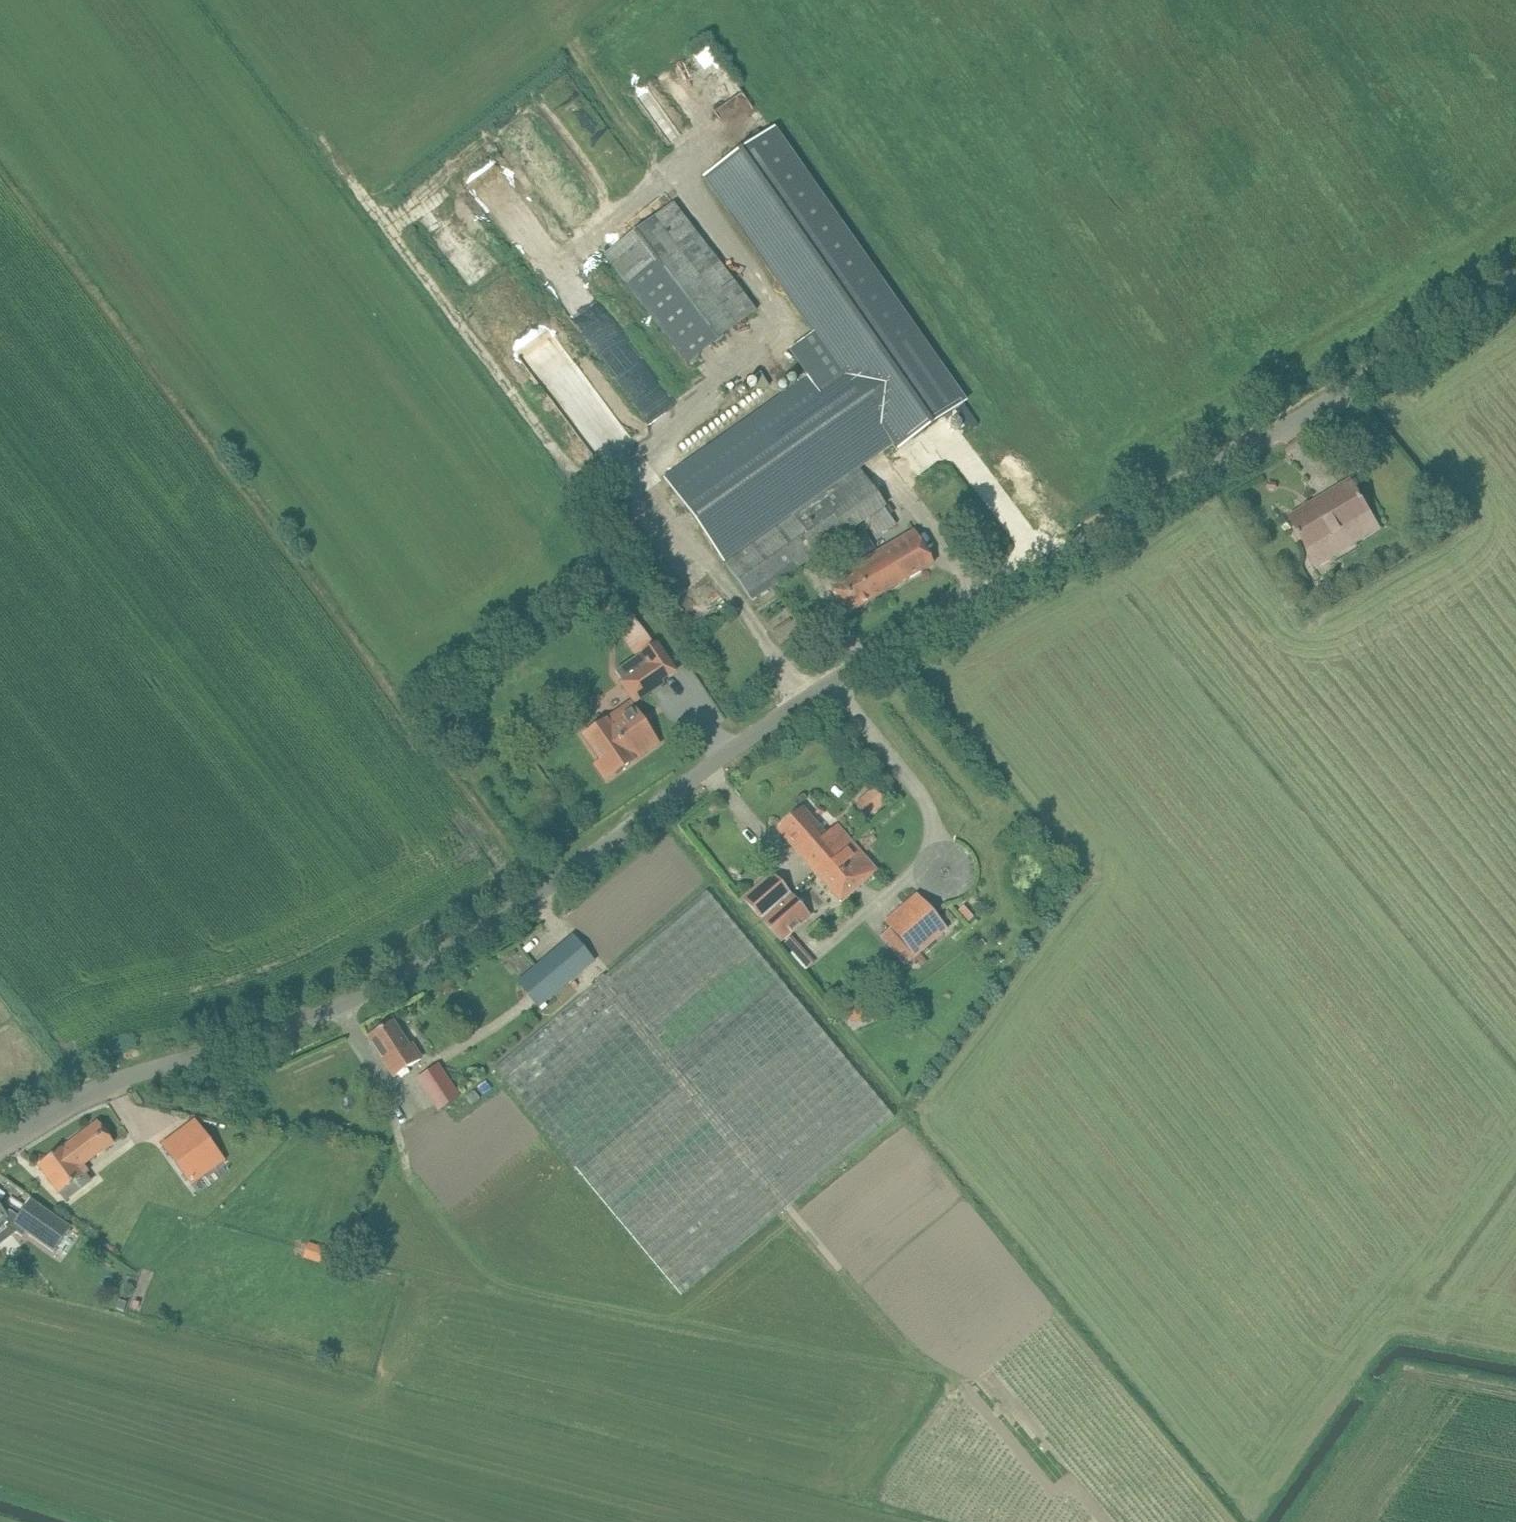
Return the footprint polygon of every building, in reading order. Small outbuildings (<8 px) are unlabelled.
[(806,379),(809,377),(868,461),(889,446),(894,452),(960,406),(769,131),(703,177),(812,334),(786,351),(806,379)] [(686,364),(755,310),(672,203),(603,256),(686,364)] [(806,379),(663,479),(722,562),(868,461),(809,377),(806,379)] [(751,602),(867,521),(878,535),(895,524),(883,507),(885,505),(860,469),(724,564),(751,602)] [(1346,532),(1372,516),(1351,481),(1290,518),(1299,533),(1298,534),(1300,537),(1301,537),(1318,565),(1353,544),(1346,532)] [(896,585),(933,563),(914,530),(877,552),(896,585)] [(850,574),(830,586),(846,614),(896,585),(877,552),(847,570),(850,574)] [(620,681),(634,700),(662,681),(661,678),(674,669),(655,641),(614,669),(621,680),(620,681)] [(611,775),(657,743),(629,702),(583,734),(611,775)] [(815,872),(850,841),(836,825),(825,835),(802,808),(778,830),(791,845),(815,872)] [(850,841),(815,872),(840,901),(876,871),(850,841)] [(761,919),(773,908),(756,888),(744,899),(761,919)] [(682,1295),(894,1117),(705,889),(494,1068),(682,1295)] [(790,894),(773,908),(761,919),(781,941),(809,916),(790,894)] [(946,928),(915,894),(876,929),(883,937),(891,930),(915,956),(946,928)] [(538,1006),(593,960),(572,935),(517,982),(538,1006)] [(846,1006),(853,1023),(880,1013),(873,995),(846,1006)] [(395,1077),(421,1060),(411,1044),(408,1046),(392,1022),(369,1038),(395,1077)] [(460,1097),(438,1064),(416,1078),(437,1111),(460,1097)] [(83,1165),(113,1142),(97,1121),(38,1165),(59,1193),(88,1172),(83,1165)] [(223,1159),(195,1121),(162,1145),(191,1183),(223,1159)] [(5,1224),(22,1236),(25,1231),(53,1250),(69,1228),(30,1200),(18,1217),(9,1211),(9,1212),(5,1215),(0,1208),(0,1228),(5,1224)]
